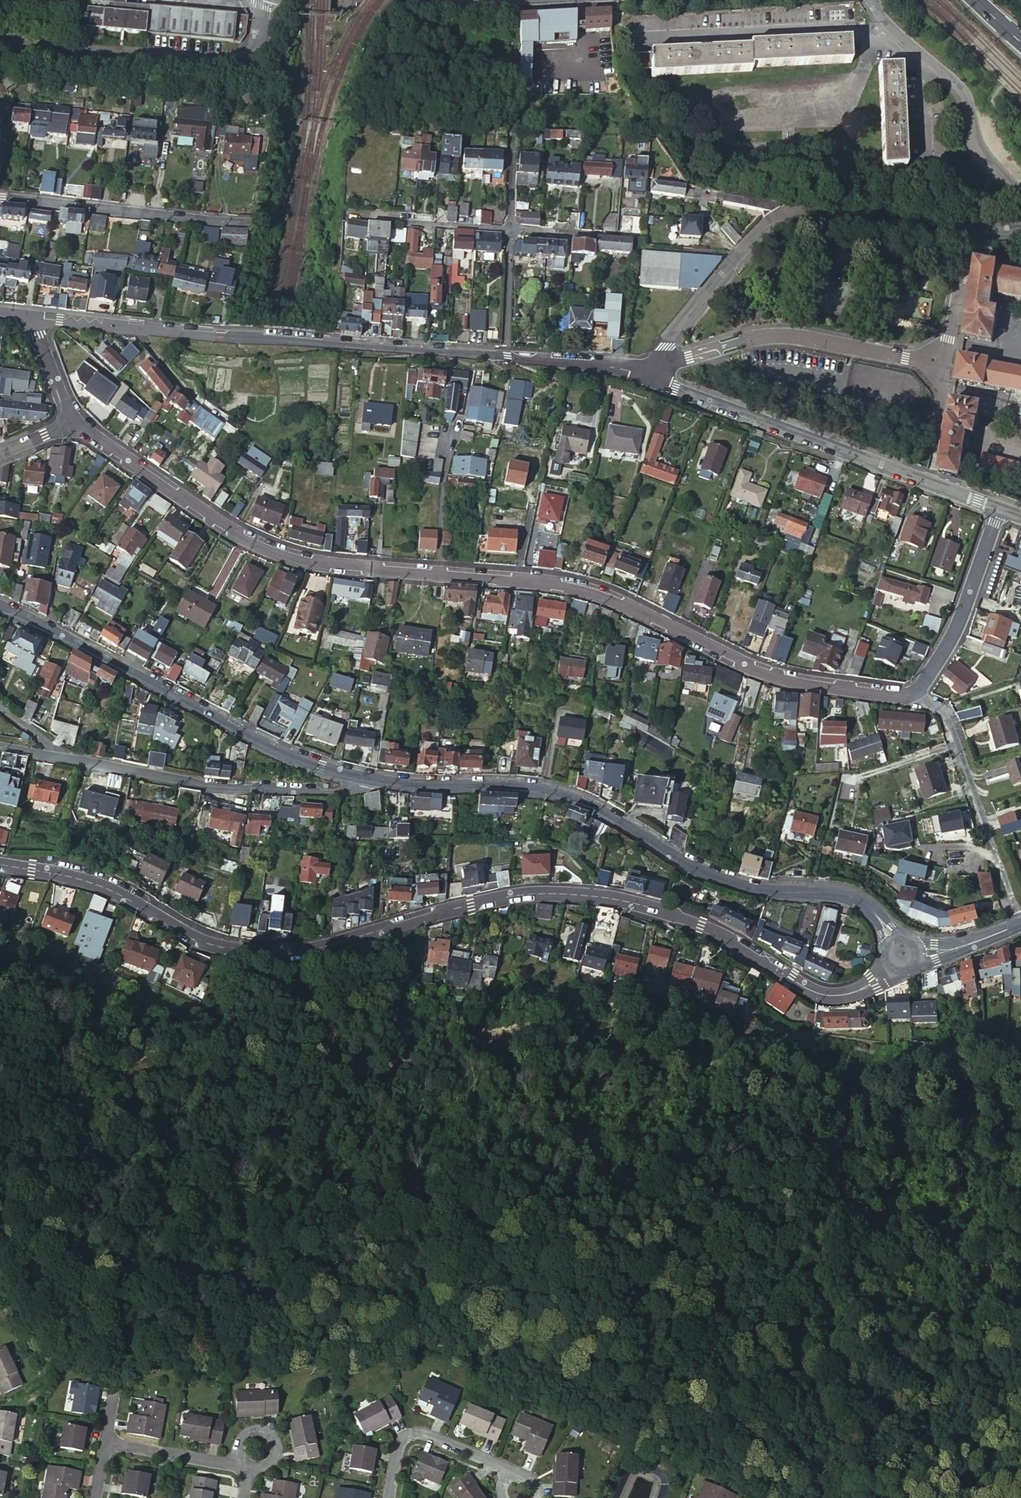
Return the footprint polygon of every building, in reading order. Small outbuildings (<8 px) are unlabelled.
[(239,43),(240,43),(246,34),(247,17),(124,5),(124,0),(51,0),(88,3),(88,10),(87,10),(86,17),(84,17),(83,22),(85,22),(85,23),(86,23),(86,29),(239,43)] [(610,24),(610,13),(585,14),(586,33),(610,31),(610,24)] [(549,16),(519,17),(520,30),(520,39),(521,45),(521,48),(521,55),(520,82),(532,82),(532,46),(576,43),(576,15),(549,16)] [(750,48),(637,54),(638,70),(651,69),(652,76),(752,71),(751,68),(850,63),(849,40),(750,45),(750,48)] [(901,67),(878,68),(883,168),(906,166),(901,67)] [(20,83),(15,74),(2,82),(8,90),(20,83)] [(31,106),(11,104),(11,108),(25,110),(25,113),(30,114),(31,106)] [(51,108),(33,106),(31,122),(29,135),(31,138),(43,140),(45,138),(45,134),(65,137),(69,110),(51,108)] [(71,111),(70,121),(78,122),(76,134),(94,136),(96,118),(85,117),(86,112),(71,111)] [(29,120),(30,114),(25,113),(13,112),(12,124),(13,124),(29,126),(29,120)] [(107,115),(100,114),(97,139),(102,139),(123,142),(124,132),(115,131),(116,126),(109,126),(109,130),(106,130),(107,115)] [(130,125),(159,128),(159,127),(160,120),(130,117),(130,125)] [(209,126),(176,122),(175,136),(198,139),(197,150),(210,152),(210,148),(207,147),(209,126)] [(217,127),(216,139),(226,140),(224,154),(248,158),(250,140),(238,138),(239,129),(217,127)] [(401,128),(392,128),(392,136),(401,136),(401,128)] [(155,132),(133,130),(131,143),(154,145),(155,132)] [(270,139),(270,133),(251,131),(251,136),(264,138),(264,139),(269,140),(270,139)] [(562,133),(543,132),(543,140),(562,141),(562,133)] [(421,147),(422,138),(413,137),(413,147),(421,147)] [(421,147),(419,173),(433,174),(435,157),(428,156),(429,142),(439,143),(440,138),(423,137),(422,138),(421,147)] [(269,140),(264,139),(260,155),(266,156),(269,140)] [(401,171),(419,173),(421,147),(413,147),(412,155),(403,154),(401,171)] [(482,172),(483,152),(464,151),(463,171),(482,172)] [(503,153),(483,152),(482,172),(502,173),(503,153)] [(605,154),(604,159),(603,165),(611,166),(613,155),(605,154)] [(538,156),(519,155),(519,161),(516,161),(516,165),(519,165),(518,174),(516,174),(516,185),(527,186),(528,184),(528,175),(537,176),(538,156)] [(458,159),(440,157),(438,175),(445,176),(445,178),(451,179),(451,176),(456,177),(458,159)] [(674,168),(666,157),(661,160),(669,171),(674,168)] [(582,163),(581,175),(610,178),(611,166),(603,165),(604,159),(585,158),(585,164),(582,163)] [(559,160),(549,159),(546,184),(570,187),(577,187),(579,167),(570,166),(570,168),(558,167),(559,160)] [(647,170),(647,168),(635,168),(635,162),(626,161),(625,178),(646,180),(646,179),(647,170)] [(55,177),(43,175),(40,195),(53,196),(55,181),(55,177)] [(536,184),(537,176),(528,175),(528,184),(536,184)] [(62,182),(55,181),(53,196),(60,197),(62,182)] [(705,193),(694,189),(694,193),(685,192),(686,189),(676,188),(677,185),(665,183),(665,186),(653,184),(651,193),(693,200),(693,198),(700,200),(698,206),(707,209),(708,204),(709,194),(706,193),(705,193)] [(82,200),(90,200),(91,188),(84,187),(82,200)] [(101,189),(91,188),(90,200),(100,202),(101,189)] [(120,204),(128,205),(129,194),(122,193),(120,204)] [(716,195),(709,194),(708,204),(715,205),(716,195)] [(779,209),(780,205),(776,205),(774,204),(764,203),(749,201),(724,197),(723,205),(763,212),(763,213),(763,215),(764,215),(764,217),(779,209)] [(469,205),(460,204),(459,217),(468,217),(469,205)] [(25,209),(0,206),(0,218),(23,221),(25,209)] [(448,208),(446,223),(456,223),(457,208),(448,208)] [(51,211),(29,209),(28,222),(49,225),(51,211)] [(90,216),(59,212),(58,223),(88,226),(90,216)] [(482,224),(490,225),(491,213),(481,212),(480,224),(482,224)] [(521,215),(521,225),(539,226),(539,217),(521,215)] [(106,217),(90,216),(88,226),(87,231),(104,232),(106,217)] [(679,236),(701,237),(702,217),(680,216),(679,236)] [(150,235),(151,222),(141,221),(138,233),(150,235)] [(368,225),(346,224),(346,239),(367,240),(368,225)] [(377,254),(378,226),(368,225),(367,240),(366,253),(377,254)] [(387,254),(389,226),(378,226),(377,254),(387,255),(387,254)] [(724,232),(733,242),(739,236),(729,226),(724,232)] [(432,267),(432,258),(416,257),(418,237),(418,228),(412,228),(408,227),(406,269),(414,269),(432,270),(432,267)] [(219,229),(204,228),(202,241),(217,243),(219,229)] [(245,247),(247,233),(222,230),(220,244),(245,247)] [(467,233),(467,231),(463,230),(454,230),(452,259),(464,260),(464,253),(471,253),(472,233),(467,233)] [(499,251),(500,233),(474,231),(473,242),(472,250),(474,250),(499,251)] [(547,235),(540,234),(540,238),(543,238),(543,243),(536,243),(535,258),(545,259),(547,235)] [(547,235),(545,259),(552,259),(564,260),(565,245),(549,244),(550,238),(553,239),(553,235),(547,235)] [(572,237),(571,255),(594,257),(595,242),(584,241),(582,237),(572,237)] [(631,254),(631,241),(620,240),(597,238),(596,252),(631,254)] [(536,241),(514,240),(514,257),(535,258),(536,243),(536,241)] [(47,257),(45,257),(43,263),(55,264),(57,245),(49,243),(47,257)] [(130,273),(156,276),(159,261),(148,259),(150,246),(137,243),(133,259),(130,273)] [(21,247),(7,245),(7,254),(0,253),(0,258),(5,258),(19,260),(20,254),(21,247)] [(169,252),(161,250),(159,261),(156,276),(173,278),(177,264),(167,262),(169,252)] [(723,259),(642,253),(640,287),(698,293),(723,259)] [(124,272),(130,273),(133,259),(94,255),(92,269),(121,272),(124,272)] [(564,260),(552,259),(551,270),(563,270),(564,260)] [(0,261),(0,279),(6,280),(9,262),(4,261),(0,261)] [(39,262),(31,261),(29,271),(27,271),(27,266),(20,264),(19,269),(13,268),(13,263),(9,262),(6,280),(17,282),(28,283),(29,277),(37,278),(39,262)] [(991,310),(993,295),(1020,300),(1020,276),(998,271),(998,268),(977,264),(964,336),(993,341),(996,322),(988,321),(991,310)] [(70,274),(71,266),(64,265),(60,289),(84,293),(86,276),(70,274)] [(432,270),(431,284),(433,284),(431,305),(440,306),(441,285),(440,285),(441,267),(432,267),(432,270)] [(53,277),(54,270),(40,268),(38,285),(57,288),(58,278),(53,277)] [(174,278),(172,287),(200,295),(205,277),(203,276),(204,274),(183,268),(182,271),(177,270),(174,278)] [(213,269),(207,291),(206,297),(219,301),(221,295),(228,297),(233,275),(213,269)] [(619,281),(628,282),(629,274),(615,273),(613,287),(618,287),(619,281)] [(344,284),(364,285),(365,277),(344,276),(344,284)] [(146,303),(149,282),(129,278),(126,299),(146,303)] [(382,302),(383,302),(384,291),(384,289),(385,280),(375,279),(375,286),(377,286),(375,302),(373,323),(380,324),(382,302)] [(16,288),(17,282),(6,280),(5,285),(5,288),(14,289),(16,288)] [(97,283),(97,289),(94,299),(94,300),(112,303),(114,292),(113,291),(113,286),(97,283)] [(392,331),(402,331),(405,289),(395,289),(394,303),(392,323),(392,331)] [(382,312),(381,322),(392,323),(394,303),(392,303),(393,291),(384,291),(383,302),(382,312)] [(592,304),(593,296),(580,295),(580,304),(592,304)] [(57,309),(66,310),(67,297),(59,296),(57,309)] [(363,307),(362,323),(370,323),(372,302),(369,301),(370,296),(364,296),(363,307)] [(419,301),(406,300),(405,318),(426,319),(427,300),(419,300),(419,301)] [(341,322),(340,334),(357,335),(361,335),(362,327),(362,323),(363,307),(355,306),(354,316),(342,316),(341,322)] [(484,311),(471,310),(470,330),(484,331),(485,318),(484,318),(484,311)] [(998,312),(991,310),(988,321),(996,322),(998,312)] [(582,331),(590,331),(592,312),(583,311),(583,313),(569,311),(568,332),(582,333),(582,331)] [(467,317),(458,316),(458,330),(466,330),(467,317)] [(122,354),(127,350),(115,338),(110,343),(122,354)] [(101,358),(97,362),(114,377),(124,364),(102,345),(95,353),(101,358)] [(148,353),(145,349),(135,358),(139,362),(148,353)] [(989,362),(989,361),(960,356),(956,381),(984,386),(984,384),(1020,392),(1020,369),(989,362)] [(167,399),(176,386),(167,376),(160,368),(151,357),(140,367),(167,399)] [(120,386),(90,359),(77,373),(108,400),(117,390),(116,389),(120,386)] [(114,377),(116,379),(127,367),(124,364),(114,377)] [(3,401),(9,402),(10,396),(11,390),(33,393),(35,382),(31,382),(32,378),(29,378),(30,374),(0,370),(0,395),(4,395),(3,401)] [(447,391),(446,391),(443,391),(442,400),(446,401),(444,416),(443,421),(452,423),(455,414),(459,388),(466,389),(469,374),(450,372),(447,391)] [(489,373),(485,372),(482,391),(478,422),(492,424),(494,413),(500,414),(503,394),(487,392),(489,373)] [(416,374),(407,373),(405,400),(411,401),(412,386),(415,387),(416,374)] [(422,392),(425,374),(419,373),(417,391),(422,392)] [(432,375),(425,374),(422,392),(440,395),(441,387),(444,388),(445,377),(432,375)] [(504,425),(506,425),(514,426),(518,427),(523,398),(530,399),(532,385),(511,381),(504,425)] [(189,422),(199,408),(193,403),(191,400),(186,397),(182,392),(176,386),(167,399),(162,405),(160,408),(167,413),(172,407),(181,412),(177,420),(186,426),(189,422)] [(478,422),(482,391),(471,389),(466,426),(477,427),(478,422)] [(26,403),(41,405),(42,397),(27,395),(26,398),(26,403)] [(127,398),(124,395),(114,408),(121,413),(118,417),(124,421),(127,417),(132,421),(136,416),(142,419),(147,412),(127,398)] [(969,424),(976,426),(980,406),(951,401),(938,472),(959,476),(967,435),(969,424)] [(0,402),(0,419),(1,419),(2,414),(18,416),(17,420),(28,421),(35,421),(45,416),(46,406),(0,402)] [(157,414),(160,408),(162,405),(157,402),(152,410),(157,414)] [(393,408),(365,405),(361,432),(369,433),(370,424),(390,427),(393,408)] [(214,439),(219,432),(206,423),(210,417),(205,413),(199,408),(189,422),(214,439)] [(146,430),(157,414),(152,410),(151,409),(140,426),(146,430)] [(102,418),(105,420),(110,414),(106,411),(102,418)] [(219,432),(224,424),(210,417),(206,423),(219,432)] [(404,420),(401,455),(415,457),(420,423),(404,420)] [(974,436),(976,426),(969,424),(967,435),(974,436)] [(667,428),(658,425),(641,472),(674,484),(679,472),(655,463),(667,428)] [(191,430),(186,427),(178,438),(183,441),(191,430)] [(590,433),(562,428),(556,461),(568,464),(571,452),(586,454),(590,433)] [(641,432),(609,428),(606,450),(637,454),(641,432)] [(756,429),(753,437),(762,440),(764,432),(756,429)] [(174,443),(176,440),(166,432),(164,436),(174,443)] [(474,434),(462,432),(460,439),(472,442),(474,434)] [(527,439),(500,434),(499,441),(526,446),(527,439)] [(169,450),(174,443),(164,436),(163,436),(158,442),(169,450)] [(762,440),(753,437),(749,448),(757,452),(762,440)] [(156,444),(146,459),(158,467),(165,457),(159,452),(161,448),(156,444)] [(727,451),(710,445),(698,476),(709,481),(711,474),(718,476),(727,451)] [(238,464),(259,478),(264,468),(269,460),(252,448),(247,456),(244,454),(238,464)] [(66,470),(69,450),(59,449),(59,451),(51,450),(48,475),(70,478),(71,471),(66,470)] [(967,449),(962,466),(998,476),(997,477),(1020,484),(1020,464),(967,449)] [(106,460),(99,455),(91,467),(91,468),(86,476),(92,480),(106,460)] [(400,467),(401,459),(388,458),(388,466),(400,467)] [(429,459),(428,472),(441,474),(442,460),(429,459)] [(454,459),(453,475),(485,478),(486,461),(454,459)] [(218,476),(223,468),(212,460),(206,468),(199,463),(190,477),(207,489),(202,496),(210,501),(224,480),(218,476)] [(332,466),(318,465),(317,476),(331,477),(332,466)] [(0,470),(0,483),(6,484),(8,466),(0,470)] [(44,467),(24,466),(22,485),(42,486),(44,467)] [(395,480),(395,471),(375,470),(374,478),(370,478),(370,479),(370,489),(369,504),(378,504),(379,498),(383,498),(384,485),(389,486),(390,480),(395,480)] [(817,501),(825,483),(818,480),(819,480),(810,475),(809,476),(799,471),(791,489),(817,501)] [(741,472),(733,493),(745,498),(744,501),(760,507),(766,492),(747,484),(751,475),(741,472)] [(440,475),(423,473),(422,481),(439,483),(440,475)] [(453,475),(447,474),(446,488),(484,492),(485,484),(484,484),(485,478),(453,475)] [(105,507),(118,487),(102,476),(88,496),(105,507)] [(137,512),(151,493),(135,481),(118,504),(127,510),(129,506),(137,512)] [(541,484),(539,491),(568,496),(569,489),(541,484)] [(496,491),(489,490),(488,502),(495,503),(496,491)] [(840,509),(865,518),(867,512),(872,499),(847,490),(840,509)] [(893,495),(882,491),(879,500),(882,501),(879,510),(889,514),(888,515),(896,517),(903,497),(893,494),(893,495)] [(221,492),(213,503),(220,508),(228,496),(221,492)] [(164,516),(171,504),(156,494),(148,505),(164,516)] [(563,499),(544,495),(539,518),(542,519),(541,524),(547,525),(548,520),(559,523),(563,499)] [(283,508),(257,498),(251,516),(277,525),(283,508)] [(476,500),(468,499),(466,513),(473,514),(476,500)] [(879,501),(872,499),(867,512),(874,514),(879,501)] [(485,501),(479,500),(475,521),(475,520),(473,529),(480,530),(481,522),(480,522),(485,501)] [(230,515),(236,518),(244,506),(238,502),(230,515)] [(16,519),(18,506),(1,504),(0,504),(0,517),(16,519)] [(681,508),(673,505),(671,511),(679,514),(681,508)] [(339,508),(336,553),(338,553),(344,553),(346,518),(365,518),(364,528),(368,528),(369,510),(339,508)] [(796,553),(795,556),(810,561),(814,548),(807,546),(801,544),(804,536),(810,539),(813,529),(807,527),(807,525),(778,514),(774,524),(784,528),(780,539),(788,542),(791,543),(789,548),(786,547),(785,549),(796,553)] [(20,515),(19,522),(23,523),(36,525),(37,517),(20,515)] [(48,525),(50,517),(40,515),(38,523),(48,525)] [(186,533),(188,530),(169,517),(159,531),(179,543),(186,533)] [(294,518),(289,517),(288,527),(291,528),(290,539),(320,546),(325,526),(316,524),(315,528),(316,530),(315,533),(308,532),(309,529),(306,528),(305,531),(299,529),(301,522),(294,520),(294,518)] [(60,527),(61,519),(52,518),(51,526),(60,527)] [(889,552),(901,521),(894,518),(887,540),(882,538),(880,544),(886,546),(884,551),(889,552)] [(931,525),(910,518),(901,542),(923,549),(931,525)] [(17,522),(0,519),(0,526),(16,529),(17,522)] [(758,527),(752,525),(750,531),(757,533),(758,527)] [(110,568),(105,576),(118,584),(134,559),(131,557),(137,548),(141,550),(147,541),(129,530),(117,547),(123,551),(115,564),(117,566),(114,571),(110,568)] [(420,549),(437,549),(438,533),(421,532),(420,549)] [(443,532),(443,546),(450,547),(452,533),(443,532)] [(516,533),(488,532),(487,552),(515,553),(516,533)] [(179,543),(169,558),(186,569),(202,543),(186,533),(179,543)] [(774,542),(751,535),(748,542),(772,549),(774,542)] [(801,544),(807,546),(810,539),(804,536),(801,544)] [(44,568),(48,540),(29,537),(27,551),(28,551),(26,565),(44,568)] [(324,539),(322,551),(329,552),(330,540),(324,539)] [(960,547),(941,540),(932,567),(950,573),(960,547)] [(357,554),(367,555),(368,543),(358,543),(357,554)] [(609,550),(587,543),(581,560),(603,568),(609,550)] [(88,557),(93,547),(87,544),(83,554),(88,557)] [(567,546),(559,544),(558,550),(554,569),(559,570),(561,571),(567,546)] [(79,558),(82,550),(66,545),(55,583),(69,588),(77,564),(79,558)] [(547,556),(544,568),(546,568),(554,569),(558,550),(547,547),(545,555),(547,556)] [(721,549),(714,547),(710,560),(717,561),(721,549)] [(134,559),(141,550),(137,548),(131,557),(134,559)] [(382,556),(393,557),(393,549),(382,548),(382,556)] [(10,569),(11,565),(17,567),(19,554),(0,550),(0,567),(10,569)] [(997,550),(983,592),(981,598),(997,603),(1007,575),(1020,580),(1020,579),(1020,566),(1012,562),(1013,559),(1014,556),(1011,555),(1004,552),(997,550)] [(614,571),(643,581),(648,566),(620,556),(612,553),(607,568),(614,571)] [(670,560),(667,566),(684,572),(686,566),(670,560)] [(249,598),(262,573),(246,565),(233,589),(249,598)] [(753,569),(741,565),(736,578),(757,586),(761,576),(752,573),(753,569)] [(283,581),(288,568),(281,566),(276,579),(283,581)] [(684,572),(667,566),(659,591),(675,597),(684,572)] [(711,609),(721,582),(703,575),(693,603),(711,609)] [(73,588),(90,597),(96,585),(79,576),(73,588)] [(284,605),(296,581),(287,577),(282,586),(279,584),(272,599),(284,605)] [(361,585),(333,580),(330,602),(334,603),(335,595),(371,601),(375,581),(369,580),(362,580),(361,585)] [(40,606),(39,613),(46,617),(51,586),(31,582),(27,581),(24,593),(27,594),(26,603),(31,604),(40,606)] [(121,602),(127,593),(119,588),(117,591),(114,589),(107,585),(102,581),(94,595),(100,598),(99,601),(96,607),(111,616),(115,610),(116,611),(121,602)] [(110,581),(107,585),(114,589),(116,585),(110,581)] [(386,582),(385,605),(396,606),(397,582),(386,582)] [(916,589),(890,582),(887,593),(904,597),(902,603),(912,605),(912,602),(925,605),(928,591),(916,587),(916,589)] [(385,585),(375,583),(374,591),(384,592),(385,585)] [(14,584),(12,600),(19,603),(22,587),(14,584)] [(443,600),(443,602),(464,603),(463,618),(473,619),(477,588),(468,588),(445,586),(443,600)] [(511,591),(499,590),(499,599),(486,598),(483,619),(507,622),(508,616),(508,599),(510,599),(511,591)] [(1001,605),(1020,611),(1020,596),(1015,594),(1016,593),(1007,590),(1001,605)] [(519,591),(517,591),(516,613),(512,613),(511,628),(520,629),(519,637),(528,638),(529,630),(532,630),(534,615),(532,615),(533,593),(519,591)] [(210,620),(215,609),(186,592),(184,597),(176,611),(205,628),(210,620)] [(27,594),(24,593),(22,604),(31,606),(31,604),(26,603),(27,594)] [(883,596),(876,594),(872,605),(879,608),(883,596)] [(294,629),(317,633),(324,602),(300,597),(294,629)] [(584,602),(573,599),(571,619),(587,621),(590,603),(584,602)] [(773,611),(775,607),(758,601),(748,633),(764,639),(767,630),(773,611)] [(565,606),(539,602),(536,626),(548,628),(549,619),(563,621),(565,606)] [(791,615),(794,606),(787,603),(783,613),(791,615)] [(612,611),(603,607),(601,621),(609,622),(612,611)] [(790,617),(773,611),(767,630),(774,632),(765,657),(771,660),(774,661),(782,638),(788,623),(790,617)] [(1020,623),(1020,616),(1016,614),(1013,623),(1020,625),(1020,623)] [(1012,622),(991,615),(984,634),(987,635),(1005,641),(1012,622)] [(940,620),(926,616),(922,629),(937,633),(940,620)] [(715,618),(710,632),(718,636),(720,637),(726,621),(715,618)] [(138,634),(127,652),(136,657),(147,662),(149,657),(157,644),(169,623),(160,619),(149,639),(138,634)] [(633,622),(630,620),(627,637),(636,638),(638,624),(633,622)] [(108,622),(99,638),(117,647),(122,638),(125,632),(108,622)] [(239,633),(242,628),(230,622),(227,628),(239,633)] [(880,629),(863,623),(859,634),(877,640),(880,629)] [(638,624),(636,638),(640,639),(635,657),(654,662),(659,644),(643,639),(646,628),(638,624)] [(14,629),(7,626),(1,639),(8,642),(14,629)] [(271,647),(276,637),(258,628),(253,638),(271,647)] [(432,633),(399,628),(396,652),(428,657),(432,633)] [(323,641),(362,649),(364,638),(325,630),(323,641)] [(4,651),(17,658),(25,662),(22,670),(27,672),(41,644),(17,632),(10,645),(7,644),(4,651)] [(469,635),(461,634),(460,640),(452,638),(451,642),(467,645),(469,635)] [(816,656),(818,657),(824,639),(823,639),(822,639),(809,634),(803,652),(816,656)] [(829,641),(824,639),(818,657),(813,670),(824,672),(825,667),(835,671),(846,639),(832,634),(829,641)] [(474,640),(504,643),(504,638),(475,635),(474,640)] [(1005,641),(987,635),(984,643),(996,647),(1002,649),(1005,641)] [(373,637),(368,636),(364,656),(374,658),(376,651),(385,653),(387,644),(372,640),(373,637)] [(125,650),(131,641),(125,638),(120,647),(125,650)] [(784,639),(782,638),(774,661),(781,663),(785,664),(792,642),(784,639)] [(674,642),(668,639),(667,648),(661,647),(659,666),(665,667),(664,670),(672,672),(673,669),(679,669),(682,646),(674,642)] [(901,646),(882,639),(875,659),(895,666),(901,646)] [(232,645),(230,650),(231,651),(229,656),(253,669),(261,653),(255,650),(257,646),(248,642),(245,647),(243,646),(240,652),(236,650),(237,648),(232,645)] [(930,648),(914,642),(910,650),(925,655),(930,648)] [(852,676),(857,677),(868,647),(856,643),(852,656),(846,675),(852,676)] [(996,647),(984,643),(981,650),(1004,658),(1007,650),(1002,649),(996,647)] [(157,644),(149,657),(169,668),(176,655),(157,644)] [(204,653),(194,647),(190,655),(201,660),(204,653)] [(220,658),(224,653),(213,648),(210,653),(220,658)] [(623,650),(616,649),(616,652),(607,650),(606,656),(599,655),(598,663),(605,664),(604,668),(621,670),(623,650)] [(125,650),(122,656),(134,662),(136,657),(127,652),(125,650)] [(91,662),(71,652),(65,673),(69,675),(73,672),(78,674),(80,670),(89,674),(91,662)] [(469,652),(466,672),(481,675),(484,654),(469,652)] [(291,665),(293,662),(283,656),(280,661),(284,663),(282,668),(264,658),(256,673),(273,682),(271,687),(277,690),(281,684),(283,679),(291,665)] [(586,658),(578,657),(578,662),(570,661),(567,676),(583,679),(586,658)] [(694,659),(685,657),(682,681),(698,683),(706,684),(710,685),(712,669),(701,667),(702,664),(694,663),(694,659)] [(25,662),(17,658),(13,666),(22,670),(25,662)] [(218,669),(221,663),(212,658),(210,663),(213,665),(212,667),(218,669)] [(951,688),(960,695),(967,692),(966,691),(973,684),(971,682),(973,680),(970,678),(973,675),(955,661),(944,675),(955,684),(951,688)] [(117,676),(91,662),(89,674),(88,682),(94,685),(97,679),(111,686),(117,676)] [(182,669),(181,672),(187,676),(188,675),(204,684),(209,675),(186,662),(182,669)] [(727,669),(717,663),(713,679),(721,683),(727,669)] [(59,671),(46,664),(42,672),(48,675),(42,689),(50,692),(59,671)] [(166,679),(174,684),(181,672),(182,669),(174,665),(166,679)] [(295,667),(291,665),(283,679),(288,681),(292,681),(297,671),(294,669),(295,667)] [(389,687),(391,674),(371,672),(370,684),(389,687)] [(655,681),(656,674),(645,672),(644,679),(655,681)] [(739,689),(744,677),(735,673),(730,685),(739,689)] [(353,681),(333,675),(330,686),(350,693),(353,681)] [(424,682),(392,678),(391,685),(398,686),(401,686),(402,685),(423,688),(424,682)] [(754,680),(752,680),(748,692),(756,694),(759,682),(754,680)] [(706,684),(698,683),(697,691),(705,692),(706,684)] [(277,690),(263,717),(275,724),(282,712),(292,717),(297,708),(279,698),(285,687),(281,684),(277,690)] [(398,686),(391,685),(389,696),(396,697),(398,686)] [(126,687),(123,703),(129,704),(132,688),(126,687)] [(144,703),(146,692),(140,688),(137,701),(144,703)] [(796,736),(797,727),(795,726),(796,696),(775,694),(775,713),(784,713),(784,719),(789,720),(789,727),(782,727),(782,753),(795,754),(796,746),(796,736)] [(727,723),(728,724),(731,716),(736,705),(715,696),(707,715),(727,723)] [(823,697),(818,696),(818,698),(818,708),(826,708),(827,697),(823,697)] [(818,708),(818,698),(800,697),(799,718),(813,719),(813,729),(817,729),(818,708)] [(30,720),(36,705),(27,701),(21,716),(30,720)] [(871,714),(867,703),(856,701),(861,717),(871,714)] [(589,705),(588,711),(599,716),(604,716),(611,720),(611,715),(589,705)] [(152,735),(153,734),(155,719),(157,709),(142,707),(137,732),(152,735)] [(249,721),(255,724),(260,715),(263,711),(256,707),(249,721)] [(959,721),(983,717),(982,708),(958,712),(959,721)] [(177,719),(161,710),(156,719),(155,719),(152,739),(170,749),(174,748),(178,740),(177,737),(174,735),(177,729),(172,727),(177,719)] [(625,711),(624,721),(637,728),(648,734),(649,723),(625,711)] [(902,715),(879,714),(879,730),(902,731),(902,715)] [(624,721),(611,715),(611,720),(610,725),(636,731),(637,728),(624,721)] [(924,716),(902,715),(902,731),(923,732),(924,716)] [(740,719),(731,716),(728,724),(727,723),(720,739),(730,743),(740,719)] [(1011,717),(989,723),(997,750),(1018,744),(1011,717)] [(341,728),(311,718),(306,734),(318,738),(317,741),(335,747),(341,728)] [(584,741),(586,723),(560,719),(556,744),(565,746),(566,738),(584,741)] [(51,721),(48,733),(53,737),(57,723),(51,721)] [(359,723),(349,721),(344,744),(376,749),(378,736),(366,734),(367,724),(359,723)] [(661,742),(670,747),(672,735),(649,723),(648,734),(661,742)] [(846,744),(845,725),(821,724),(820,745),(846,744)] [(879,758),(881,764),(887,762),(878,735),(866,739),(865,736),(858,739),(859,741),(851,744),(853,749),(850,750),(853,758),(855,757),(855,759),(879,751),(881,757),(879,758)] [(804,736),(796,736),(796,746),(803,747),(804,736)] [(244,762),(247,745),(233,739),(231,760),(233,761),(233,766),(245,768),(245,766),(245,762),(244,762)] [(512,762),(511,764),(510,775),(517,775),(518,767),(537,769),(540,742),(526,740),(519,739),(516,763),(512,762)] [(381,743),(378,764),(407,768),(408,757),(397,756),(398,747),(388,746),(388,744),(381,743)] [(424,755),(438,756),(438,752),(439,744),(425,743),(424,755)] [(96,745),(94,756),(103,757),(105,747),(96,745)] [(125,749),(115,747),(113,759),(122,761),(125,749)] [(932,758),(929,748),(912,754),(915,763),(932,758)] [(166,755),(149,752),(147,766),(163,769),(166,755)] [(436,767),(436,769),(444,770),(445,768),(458,769),(459,758),(445,757),(446,753),(438,752),(438,756),(436,767)] [(482,753),(465,753),(465,760),(460,760),(460,769),(481,770),(482,753)] [(424,755),(422,754),(421,759),(419,758),(417,768),(425,769),(426,766),(429,766),(436,767),(438,756),(424,755)] [(207,756),(203,776),(203,777),(228,780),(228,779),(230,768),(217,766),(218,758),(207,756)] [(602,781),(601,786),(608,787),(612,788),(621,789),(623,770),(612,768),(613,759),(605,757),(604,764),(602,781)] [(1006,765),(1013,786),(1020,783),(1020,760),(1006,765)] [(816,765),(815,772),(849,770),(848,765),(848,762),(838,762),(838,765),(816,765)] [(502,763),(501,775),(507,775),(510,775),(511,764),(502,763)] [(578,777),(577,788),(578,789),(583,791),(585,779),(602,781),(604,764),(601,763),(601,767),(585,765),(583,778),(578,777)] [(938,764),(916,771),(925,799),(947,792),(938,764)] [(570,773),(569,785),(570,785),(577,788),(578,777),(579,775),(570,773)] [(111,774),(110,775),(108,785),(121,788),(123,776),(111,774)] [(649,782),(672,785),(673,779),(649,775),(649,782)] [(761,781),(737,775),(734,793),(757,797),(761,781)] [(671,795),(672,785),(649,782),(638,780),(634,805),(667,809),(669,795),(671,795)] [(60,787),(37,781),(34,799),(55,804),(60,787)] [(17,806),(20,792),(13,791),(15,784),(8,782),(7,789),(0,788),(0,802),(17,806)] [(392,792),(388,791),(389,806),(398,807),(397,792),(392,792)] [(93,809),(109,813),(111,807),(122,810),(124,801),(86,792),(83,805),(90,807),(89,810),(93,810),(93,809)] [(379,793),(364,796),(366,811),(381,809),(379,793)] [(400,807),(409,808),(409,794),(403,793),(399,793),(400,807)] [(414,794),(412,794),(412,809),(449,811),(449,796),(444,796),(431,795),(414,794)] [(498,796),(480,795),(480,813),(493,813),(493,821),(497,822),(497,813),(498,796)] [(667,809),(667,816),(683,818),(686,797),(671,795),(669,795),(667,809)] [(498,796),(497,813),(501,814),(502,807),(504,807),(504,812),(514,812),(514,808),(517,807),(516,797),(502,796),(498,796)] [(293,798),(282,797),(280,822),(299,824),(300,806),(293,806),(293,798)] [(153,807),(126,801),(125,808),(126,808),(124,814),(123,813),(123,817),(131,818),(132,813),(142,815),(141,820),(149,822),(150,822),(175,827),(178,811),(153,806),(153,807)] [(886,804),(874,806),(877,820),(889,818),(886,804)] [(331,809),(300,806),(299,824),(309,824),(310,819),(315,819),(315,821),(320,822),(320,820),(330,820),(331,809)] [(111,807),(109,813),(121,815),(122,810),(111,807)] [(586,814),(569,808),(564,825),(582,831),(585,823),(590,826),(593,819),(587,817),(588,815),(586,814)] [(244,818),(212,811),(208,829),(233,834),(230,846),(238,847),(244,818)] [(817,818),(795,813),(793,818),(787,816),(785,828),(813,835),(817,818)] [(1001,828),(1017,823),(1014,814),(998,819),(1001,828)] [(247,828),(245,828),(244,835),(267,836),(268,828),(269,827),(270,818),(248,817),(247,828)] [(131,828),(143,831),(146,831),(148,825),(138,823),(138,820),(133,819),(131,828)] [(610,829),(596,821),(591,833),(605,841),(610,829)] [(391,838),(410,838),(409,828),(402,828),(402,823),(390,822),(390,829),(391,838)] [(1001,828),(1004,836),(1020,831),(1017,823),(1001,828)] [(350,837),(391,838),(390,829),(350,827),(350,837)] [(866,838),(839,832),(835,848),(863,855),(866,838)] [(248,839),(243,838),(239,865),(247,866),(249,848),(247,848),(248,839)] [(139,873),(161,884),(169,867),(147,855),(139,873)] [(549,857),(522,858),(522,876),(549,875),(549,857)] [(741,864),(738,873),(741,874),(745,875),(752,877),(756,878),(762,879),(768,879),(768,877),(771,865),(745,857),(743,864),(741,864)] [(330,872),(331,866),(317,864),(317,861),(303,860),(300,881),(314,883),(315,877),(319,878),(319,875),(329,876),(330,872)] [(927,869),(900,862),(898,873),(892,881),(903,887),(899,903),(909,917),(938,927),(953,926),(979,920),(975,909),(950,915),(939,913),(915,903),(917,890),(904,888),(907,875),(924,879),(927,869)] [(481,867),(463,870),(465,881),(463,881),(464,888),(484,884),(481,867)] [(600,872),(597,886),(602,887),(607,888),(611,874),(600,872)] [(506,888),(510,887),(508,873),(496,875),(488,877),(489,883),(497,881),(498,889),(506,888)] [(205,885),(182,875),(175,890),(197,901),(205,885)] [(991,875),(980,876),(984,898),(995,895),(991,875)] [(438,886),(437,877),(415,880),(416,886),(414,886),(413,898),(438,896),(438,886)] [(625,887),(624,890),(644,895),(660,900),(663,886),(651,884),(651,881),(646,880),(645,884),(619,878),(618,885),(625,887)] [(25,880),(8,879),(0,898),(0,921),(7,923),(25,880)] [(411,903),(413,883),(389,881),(388,902),(411,903)] [(75,892),(62,888),(59,899),(73,903),(75,892)] [(371,888),(360,894),(359,912),(365,912),(367,912),(367,914),(372,914),(374,890),(371,888)] [(267,916),(259,915),(257,932),(266,933),(267,919),(270,920),(269,930),(290,932),(292,916),(285,915),(285,917),(282,917),(285,893),(273,891),(270,917),(267,917),(267,916)] [(358,892),(347,898),(346,915),(351,916),(354,916),(353,917),(358,918),(359,912),(360,894),(358,892)] [(99,919),(107,901),(102,899),(93,895),(75,942),(82,945),(82,946),(100,953),(102,949),(101,948),(110,924),(99,919)] [(344,896),(333,901),(332,919),(338,919),(340,919),(340,921),(345,921),(346,915),(347,898),(344,896)] [(544,905),(537,905),(537,918),(551,919),(552,906),(545,905),(544,905)] [(233,906),(230,927),(247,929),(250,909),(233,906)] [(502,908),(500,909),(498,920),(505,921),(508,907),(502,908)] [(603,908),(599,907),(596,920),(611,924),(615,909),(603,908)] [(714,907),(709,917),(716,920),(729,927),(741,933),(753,939),(754,936),(756,929),(751,926),(751,925),(723,911),(714,907)] [(572,909),(563,908),(560,920),(569,922),(572,909)] [(49,910),(47,915),(44,924),(42,926),(53,931),(51,934),(56,936),(57,932),(67,936),(73,920),(49,910)] [(835,913),(823,910),(814,942),(816,942),(814,948),(825,951),(830,936),(832,932),(833,928),(835,913)] [(314,929),(321,930),(321,929),(323,918),(316,917),(314,929)] [(630,920),(620,917),(617,932),(626,934),(630,920)] [(143,922),(134,918),(130,929),(137,932),(143,922)] [(452,920),(451,932),(459,932),(460,918),(455,920),(452,920)] [(452,920),(443,922),(442,934),(450,935),(451,932),(452,920)] [(588,930),(577,926),(567,958),(578,961),(588,930)] [(762,929),(757,926),(756,929),(754,936),(772,946),(771,947),(780,954),(781,951),(796,957),(795,960),(791,957),(789,961),(794,964),(802,968),(806,954),(807,951),(799,948),(800,945),(783,939),(776,936),(762,929)] [(663,928),(657,927),(655,940),(661,941),(663,928)] [(122,950),(131,953),(135,944),(138,945),(138,944),(136,935),(129,932),(122,950)] [(553,942),(532,937),(530,938),(526,955),(541,958),(543,952),(550,954),(553,942)] [(428,964),(447,966),(447,961),(448,951),(449,942),(438,942),(437,944),(429,943),(428,964)] [(449,942),(448,951),(459,953),(461,943),(449,942)] [(157,968),(164,970),(172,949),(157,943),(154,951),(152,955),(156,957),(153,964),(158,966),(157,968)] [(461,943),(459,953),(469,954),(472,943),(461,943)] [(149,974),(153,976),(157,968),(158,966),(153,964),(156,957),(152,955),(154,951),(138,945),(135,944),(131,953),(122,950),(119,959),(150,972),(149,974)] [(491,955),(498,957),(501,945),(494,944),(491,955)] [(613,945),(610,960),(617,962),(615,967),(636,972),(639,962),(618,957),(621,947),(613,945)] [(587,950),(606,956),(608,951),(606,949),(594,946),(589,946),(587,950)] [(670,952),(651,947),(647,959),(650,960),(648,965),(660,968),(658,977),(663,978),(670,952)] [(587,950),(585,950),(582,960),(585,960),(583,966),(603,972),(607,956),(606,956),(587,950)] [(1012,962),(1012,978),(1012,990),(1012,996),(1017,996),(1017,994),(1020,994),(1020,977),(1020,972),(1020,950),(1016,950),(1018,962),(1013,963),(1012,962)] [(1012,978),(1012,962),(1010,953),(999,955),(1000,957),(976,962),(978,973),(1003,967),(1004,972),(1003,972),(1003,975),(998,976),(1001,992),(1012,990),(1012,978)] [(470,970),(467,986),(479,988),(482,977),(494,979),(497,964),(498,957),(491,955),(485,954),(484,962),(480,962),(480,963),(479,967),(471,966),(470,970)] [(833,967),(806,954),(802,968),(827,979),(833,967)] [(968,957),(962,959),(962,968),(962,984),(966,983),(974,981),(976,975),(975,973),(973,963),(972,956),(968,957)] [(187,985),(194,963),(181,958),(172,978),(187,985)] [(444,985),(467,988),(467,986),(470,970),(471,966),(471,964),(447,961),(447,966),(446,976),(444,985)] [(679,985),(688,988),(694,970),(675,964),(669,988),(678,990),(679,985)] [(755,968),(752,966),(745,978),(754,984),(758,978),(760,971),(755,968)] [(1003,967),(978,973),(979,977),(1003,972),(1004,972),(1003,967)] [(161,979),(164,970),(157,968),(153,976),(161,979)] [(937,989),(938,998),(943,998),(944,998),(963,994),(963,989),(962,984),(962,968),(939,975),(942,985),(937,985),(937,989)] [(694,970),(688,988),(695,990),(693,997),(705,999),(710,984),(701,981),(703,972),(694,970)] [(926,974),(925,975),(925,989),(937,989),(937,985),(937,970),(926,974)] [(446,976),(422,974),(422,982),(444,985),(446,976)] [(641,982),(634,980),(632,988),(639,990),(641,982)] [(885,991),(886,1000),(888,1000),(911,999),(910,981),(899,986),(885,991)] [(641,982),(639,990),(663,996),(665,989),(641,982)] [(724,984),(721,983),(712,1005),(715,1006),(720,993),(724,984)] [(592,987),(578,984),(576,990),(591,992),(592,987)] [(765,1000),(775,986),(772,984),(763,998),(765,1000)] [(794,999),(775,986),(765,1000),(784,1013),(794,999)] [(683,995),(665,989),(663,996),(684,1002),(687,1002),(689,994),(687,994),(684,993),(683,995)] [(742,1016),(741,1018),(750,1020),(750,1016),(743,1014),(745,1008),(736,1004),(737,1000),(720,993),(715,1006),(742,1016)] [(911,1017),(911,999),(888,1000),(889,1018),(911,1017)] [(864,1000),(855,1003),(855,1012),(825,1012),(825,1028),(867,1027),(867,1013),(864,1000)] [(937,1003),(912,1004),(913,1023),(938,1023),(937,1003)] [(816,1024),(815,1014),(807,1014),(808,1025),(816,1024)] [(4,1394),(23,1385),(6,1348),(0,1351),(0,1386),(4,1394)] [(446,1422),(459,1392),(428,1379),(420,1398),(427,1401),(426,1403),(434,1406),(430,1415),(446,1422)] [(72,1395),(69,1412),(94,1416),(97,1399),(95,1398),(96,1389),(69,1384),(67,1394),(72,1395)] [(237,1419),(278,1415),(276,1394),(235,1398),(237,1419)] [(373,1434),(399,1416),(387,1398),(353,1422),(365,1439),(373,1434)] [(128,1434),(160,1439),(165,1407),(145,1403),(144,1410),(142,1410),(141,1419),(131,1417),(128,1434)] [(469,1429),(498,1441),(506,1421),(468,1406),(460,1425),(469,1429)] [(10,1457),(16,1416),(0,1413),(0,1455),(10,1457)] [(540,1459),(553,1429),(523,1415),(515,1434),(521,1437),(520,1439),(528,1443),(524,1452),(540,1459)] [(191,1438),(222,1443),(225,1422),(184,1416),(181,1437),(191,1438)] [(399,1416),(373,1434),(375,1436),(400,1418),(399,1416)] [(292,1431),(296,1462),(317,1459),(311,1418),(290,1420),(292,1431)] [(85,1438),(87,1438),(88,1430),(64,1426),(60,1448),(82,1452),(83,1449),(85,1438)] [(498,1441),(469,1429),(468,1431),(497,1443),(498,1441)] [(374,1457),(376,1457),(377,1450),(353,1445),(349,1468),(371,1471),(372,1468),(374,1457)] [(559,1461),(556,1492),(577,1494),(582,1453),(561,1451),(559,1461)] [(423,1478),(439,1485),(449,1462),(433,1454),(432,1456),(423,1453),(412,1479),(421,1483),(423,1478)] [(48,1468),(43,1497),(64,1497),(66,1497),(68,1489),(77,1491),(80,1473),(48,1468)] [(123,1488),(122,1495),(137,1497),(147,1497),(151,1478),(129,1474),(128,1477),(126,1488),(123,1488)] [(213,1481),(192,1477),(189,1497),(210,1497),(213,1481)] [(707,1477),(698,1497),(734,1497),(737,1490),(707,1477)] [(479,1497),(482,1497),(471,1478),(469,1479),(479,1497)] [(469,1479),(450,1489),(455,1497),(479,1497),(469,1479)] [(297,1485),(276,1482),(275,1489),(273,1488),(272,1497),(262,1495),(261,1497),(295,1497),(297,1485)] [(337,1488),(335,1497),(369,1497),(370,1494),(337,1488)]
